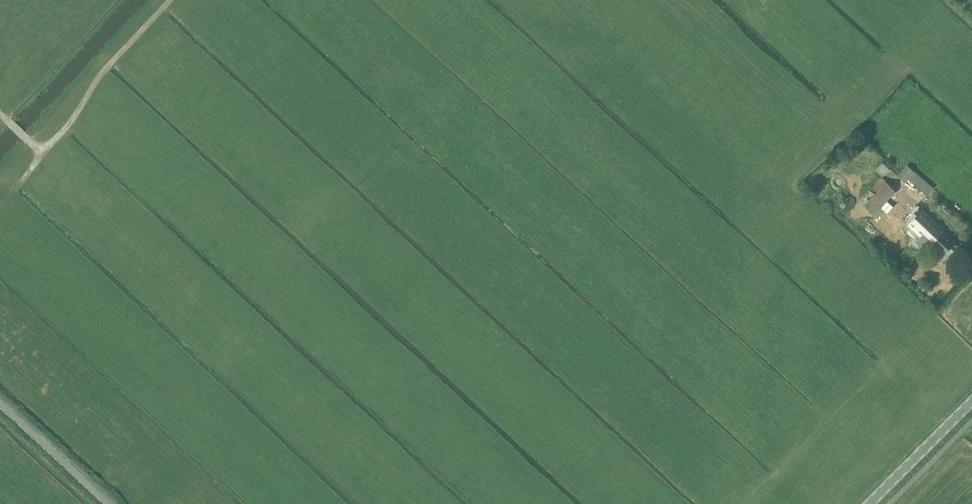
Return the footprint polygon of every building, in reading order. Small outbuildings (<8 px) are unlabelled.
[(882,162),(876,169),(883,176),(890,170),(882,162)] [(909,180),(915,173),(908,166),(898,176),(906,183),(909,180)] [(915,173),(909,180),(926,195),(933,187),(916,172),(915,173)] [(874,213),(897,191),(883,177),(874,187),(879,192),(866,205),(874,213)] [(943,256),(956,242),(923,210),(910,224),(922,235),(916,241),(927,251),(932,245),(943,256)] [(880,211),(871,220),(901,248),(910,239),(880,211)]
